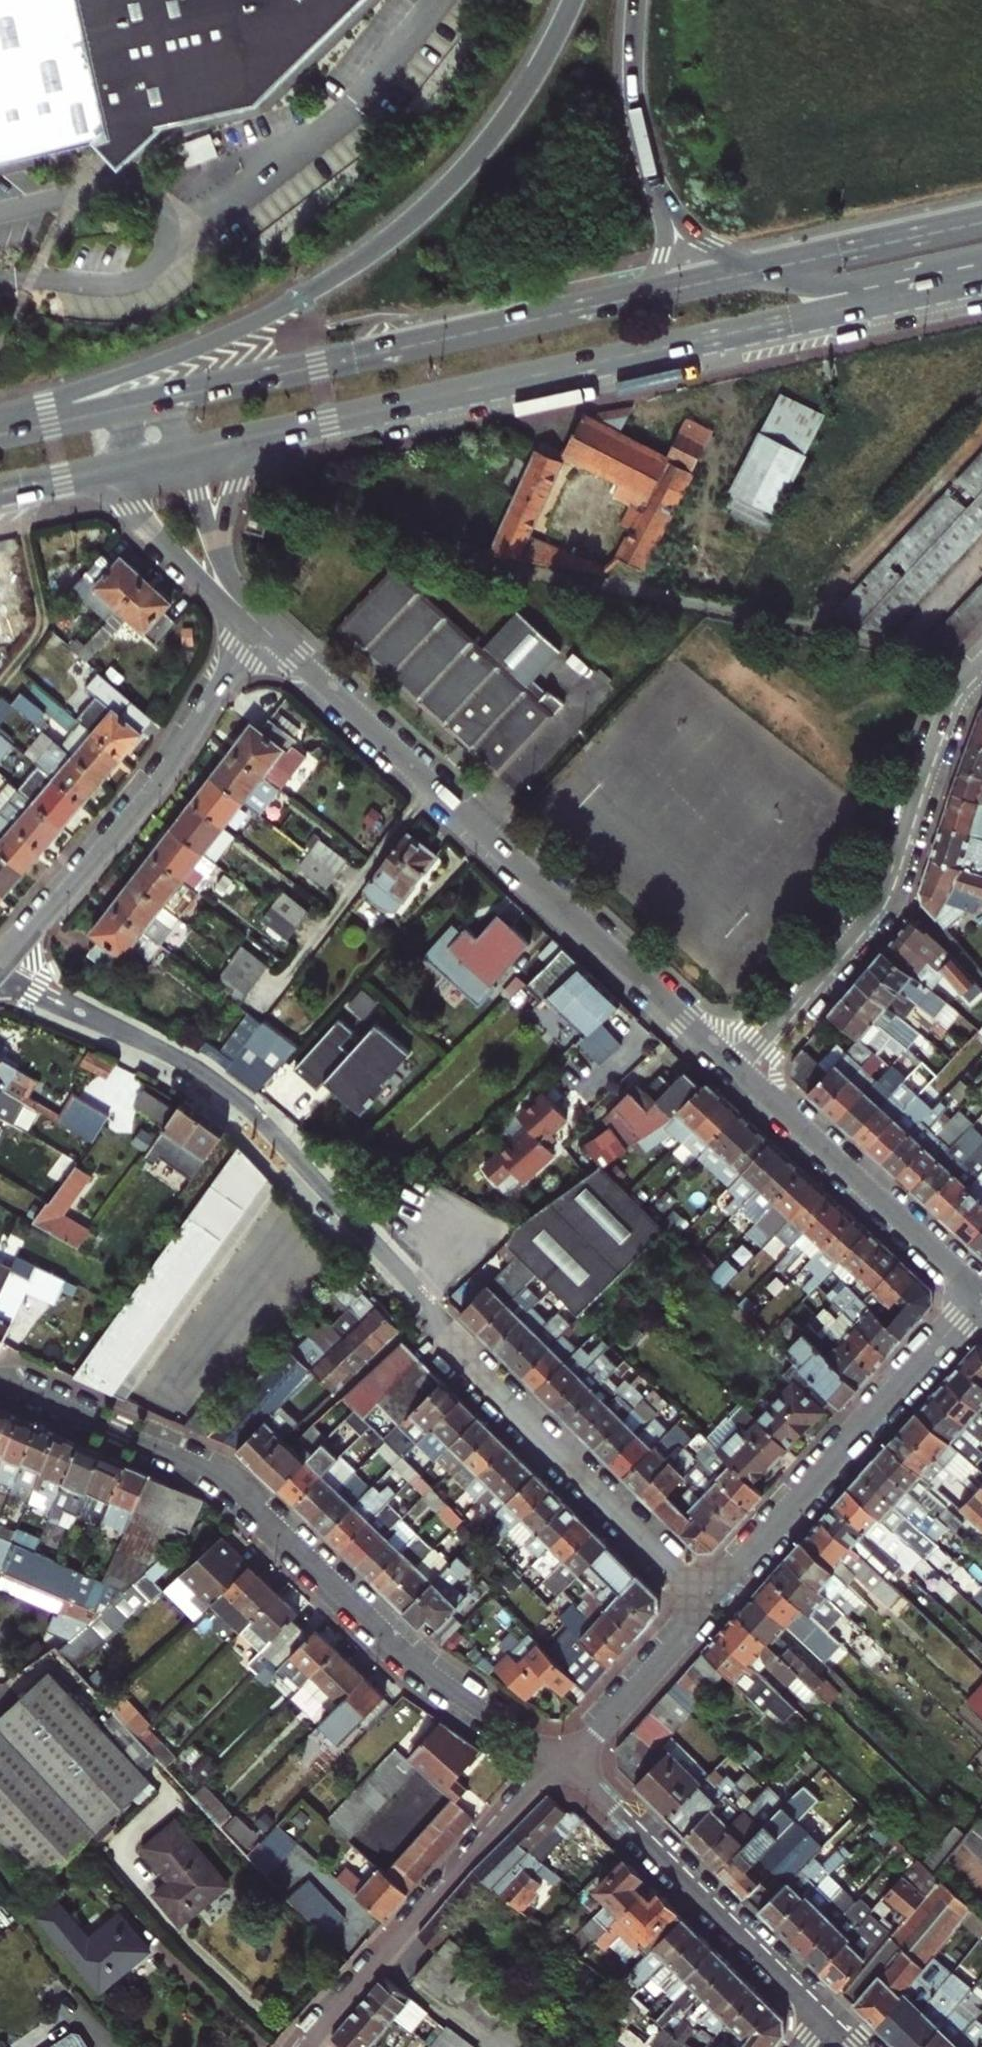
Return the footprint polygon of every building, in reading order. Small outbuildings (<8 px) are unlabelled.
[(153,134),(159,128),(256,107),(253,93),(270,91),(272,90),(367,0),(0,0),(0,163),(55,151),(93,142),(118,168),(118,169),(153,134)] [(822,418),(779,398),(732,492),(773,513),(822,418)] [(631,407),(596,412),(592,420),(585,417),(580,418),(563,452),(620,482),(613,495),(630,504),(641,509),(630,530),(617,557),(641,569),(710,433),(684,419),(664,458),(617,434),(631,407)] [(552,447),(539,442),(490,552),(492,554),(598,574),(605,568),(531,535),(563,462),(548,455),(552,447)] [(875,605),(981,493),(981,455),(856,586),(875,605)] [(773,513),(732,492),(723,510),(815,555),(832,521),(784,497),(776,514),(773,513)] [(875,605),(859,621),(888,630),(981,532),(981,493),(875,605)] [(618,525),(630,530),(641,509),(630,504),(618,525)] [(268,516),(250,511),(245,529),(263,534),(268,516)] [(118,610),(146,580),(122,556),(114,564),(103,554),(83,576),(72,587),(108,620),(118,610)] [(396,564),(339,626),(420,701),(497,774),(564,702),(549,688),(547,690),(534,678),(561,649),(519,609),(484,646),(396,564)] [(171,603),(146,580),(118,610),(108,620),(84,646),(76,654),(85,662),(127,617),(155,642),(175,621),(164,611),(171,603)] [(927,641),(948,642),(956,638),(965,631),(975,622),(981,616),(981,585),(927,641)] [(76,654),(84,646),(77,639),(68,648),(76,654)] [(609,682),(613,677),(601,666),(597,670),(609,682)] [(12,706),(34,725),(43,715),(21,696),(12,706)] [(72,702),(65,711),(80,724),(121,759),(141,735),(136,730),(145,718),(122,699),(112,711),(106,706),(94,721),(72,702)] [(979,712),(969,740),(981,747),(981,714),(979,712)] [(251,725),(230,752),(262,777),(272,785),(278,789),(298,762),(286,752),(295,740),(268,719),(259,731),(251,725)] [(121,759),(80,724),(61,748),(64,751),(102,783),(121,759)] [(13,747),(0,736),(0,762),(13,747)] [(969,740),(959,768),(981,777),(981,747),(969,740)] [(64,751),(45,774),(83,806),(102,783),(64,751)] [(272,785),(262,777),(230,752),(210,778),(242,802),(252,810),(272,785)] [(83,806),(45,774),(36,766),(17,790),(18,791),(64,829),(83,806)] [(950,792),(981,805),(981,777),(959,768),(950,792)] [(242,802),(210,778),(190,803),(222,828),(242,802)] [(44,853),(64,829),(18,791),(0,813),(0,816),(44,853)] [(981,839),(981,805),(950,792),(939,825),(981,839)] [(235,838),(222,828),(190,803),(170,830),(215,865),(235,838)] [(0,816),(0,855),(25,876),(44,853),(0,816)] [(939,825),(930,857),(981,875),(981,839),(939,825)] [(215,865),(170,830),(150,856),(198,893),(199,893),(219,867),(215,865)] [(437,856),(406,833),(380,868),(366,885),(367,889),(369,893),(371,896),(373,899),(376,901),(379,903),(383,905),(385,907),(388,908),(390,908),(393,908),(396,908),(404,898),(437,856)] [(318,839),(308,853),(336,875),(346,861),(318,839)] [(326,888),(336,875),(308,853),(297,867),(326,888)] [(6,900),(25,876),(0,855),(0,895),(6,900)] [(178,919),(198,893),(150,856),(130,882),(162,906),(178,919)] [(930,857),(920,892),(922,902),(947,930),(968,909),(975,912),(978,902),(981,904),(981,875),(930,857)] [(110,908),(159,945),(170,930),(178,919),(162,906),(130,882),(110,908)] [(282,891),(270,906),(296,926),(308,911),(282,891)] [(296,926),(270,906),(260,920),(286,940),(296,926)] [(148,960),(159,945),(110,908),(89,934),(97,940),(87,954),(118,978),(138,952),(148,960)] [(478,938),(474,934),(457,952),(483,976),(480,979),(485,984),(488,980),(491,983),(508,965),(528,944),(498,916),(478,938)] [(908,918),(896,934),(910,946),(926,961),(934,953),(938,957),(945,950),(926,930),(924,931),(908,918)] [(467,928),(451,945),(457,952),(474,934),(467,928)] [(896,934),(882,950),(926,985),(929,981),(928,980),(935,969),(926,961),(910,946),(896,934)] [(533,953),(543,962),(559,945),(549,936),(533,953)] [(525,980),(524,981),(545,1001),(547,998),(559,1011),(550,1021),(575,1044),(620,1003),(559,945),(543,962),(525,980)] [(240,946),(230,959),(256,979),(267,966),(240,946)] [(926,985),(882,950),(870,965),(916,1002),(933,1017),(937,1012),(920,998),(928,987),(926,985)] [(926,961),(935,969),(936,969),(951,956),(945,950),(938,957),(934,953),(926,961)] [(256,979),(230,959),(220,973),(221,974),(212,986),(237,1005),(256,979)] [(955,960),(942,971),(981,1013),(981,990),(981,988),(955,960)] [(508,965),(491,983),(507,998),(524,981),(525,980),(508,965)] [(916,1002),(870,965),(858,980),(902,1018),(914,1028),(919,1033),(923,1028),(907,1014),(916,1002)] [(893,1029),(902,1018),(858,980),(844,996),(900,1043),(906,1048),(911,1043),(905,1039),(893,1029)] [(366,1015),(379,1002),(365,988),(352,1002),(366,1015)] [(867,1030),(884,1044),(886,1041),(895,1048),(900,1043),(844,996),(830,1014),(848,1029),(860,1039),(867,1030)] [(211,1058),(227,1068),(244,1045),(260,1025),(245,1014),(211,1058)] [(340,1018),(297,1068),(321,1089),(326,1083),(361,1114),(414,1053),(379,1022),(364,1039),(340,1018)] [(914,1028),(902,1018),(893,1029),(905,1039),(914,1028)] [(258,1056),(241,1079),(257,1092),(295,1050),(261,1023),(260,1025),(244,1045),(258,1056)] [(860,1039),(859,1040),(874,1052),(876,1054),(884,1044),(867,1030),(860,1039)] [(856,1043),(847,1053),(828,1072),(809,1092),(808,1093),(823,1107),(861,1066),(870,1056),(874,1052),(859,1040),(856,1043)] [(900,1043),(895,1048),(901,1053),(906,1048),(900,1043)] [(27,1104),(92,1140),(106,1115),(71,1095),(67,1102),(62,1111),(40,1099),(25,1090),(32,1078),(16,1069),(18,1065),(2,1056),(6,1048),(0,1045),(0,1089),(27,1104)] [(244,1045),(227,1068),(241,1079),(258,1056),(244,1045)] [(906,1048),(901,1053),(916,1066),(921,1061),(906,1048)] [(791,1075),(809,1092),(828,1072),(817,1062),(816,1063),(801,1049),(792,1061),(791,1075)] [(86,1063),(112,1076),(118,1062),(92,1050),(86,1063)] [(870,1056),(861,1066),(823,1107),(838,1121),(890,1066),(876,1054),(874,1052),(870,1056)] [(936,1074),(921,1061),(916,1066),(912,1070),(927,1083),(936,1074)] [(891,1065),(890,1066),(838,1121),(852,1134),(890,1093),(886,1089),(901,1073),(891,1065)] [(598,1166),(638,1140),(674,1117),(702,1087),(685,1072),(666,1092),(656,1102),(646,1093),(639,1085),(601,1124),(607,1129),(583,1142),(598,1166)] [(901,1082),(905,1077),(901,1073),(886,1089),(890,1093),(901,1082)] [(674,1117),(638,1140),(643,1145),(648,1140),(655,1146),(674,1128),(684,1137),(693,1128),(694,1129),(708,1114),(706,1112),(722,1096),(707,1082),(702,1087),(674,1117)] [(852,1134),(867,1148),(905,1107),(915,1096),(901,1082),(890,1093),(852,1134)] [(657,1083),(646,1093),(656,1102),(666,1092),(657,1083)] [(517,1192),(564,1149),(555,1139),(581,1115),(554,1086),(525,1113),(533,1122),(490,1162),(517,1192)] [(0,1089),(0,1117),(12,1124),(22,1107),(24,1108),(27,1104),(0,1089)] [(45,1090),(40,1099),(62,1111),(67,1102),(45,1090)] [(915,1096),(905,1107),(915,1116),(927,1104),(917,1095),(915,1096)] [(708,1114),(694,1129),(672,1152),(685,1165),(692,1158),(697,1154),(694,1151),(705,1140),(709,1144),(739,1112),(722,1096),(706,1112),(708,1114)] [(184,1099),(146,1152),(156,1159),(165,1145),(196,1168),(210,1150),(216,1143),(221,1137),(227,1131),(184,1099)] [(905,1107),(867,1148),(882,1162),(932,1109),(927,1104),(915,1116),(905,1107)] [(925,1125),(937,1113),(932,1109),(882,1162),(896,1176),(935,1135),(925,1125)] [(771,1142),(739,1112),(709,1144),(741,1173),(771,1142)] [(946,1123),(937,1113),(925,1125),(935,1135),(946,1123)] [(946,1123),(935,1135),(944,1144),(960,1128),(950,1119),(946,1123)] [(965,1132),(950,1149),(960,1158),(969,1149),(966,1146),(978,1133),(971,1126),(965,1132)] [(911,1189),(950,1149),(965,1132),(960,1128),(944,1144),(935,1135),(896,1176),(911,1189)] [(926,1203),(954,1173),(981,1143),(981,1131),(979,1134),(978,1133),(966,1146),(969,1149),(960,1158),(950,1149),(911,1189),(926,1203)] [(64,1141),(59,1151),(77,1161),(83,1152),(64,1141)] [(771,1142),(741,1173),(725,1189),(743,1206),(774,1175),(771,1172),(787,1156),(771,1142)] [(981,1172),(981,1143),(954,1173),(926,1203),(940,1216),(981,1172)] [(205,1261),(266,1177),(239,1144),(160,1255),(74,1377),(126,1400),(136,1386),(122,1376),(205,1261)] [(774,1175),(743,1206),(758,1220),(771,1207),(804,1172),(787,1156),(771,1172),(774,1175)] [(65,1212),(92,1174),(77,1163),(63,1183),(48,1203),(46,1202),(34,1222),(78,1247),(90,1230),(65,1212)] [(565,1304),(578,1316),(661,1228),(642,1210),(626,1194),(598,1166),(510,1222),(503,1242),(518,1257),(536,1275),(550,1289),(565,1304)] [(758,1220),(774,1236),(782,1228),(805,1204),(803,1201),(818,1185),(804,1172),(771,1207),(758,1220)] [(956,1231),(981,1202),(981,1172),(940,1216),(956,1231)] [(97,1178),(92,1174),(65,1212),(90,1230),(93,1226),(73,1211),(97,1178)] [(122,1376),(136,1386),(277,1190),(266,1177),(205,1261),(122,1376)] [(782,1228),(774,1236),(791,1251),(798,1245),(797,1244),(806,1234),(805,1232),(835,1201),(818,1185),(803,1201),(805,1204),(782,1228)] [(852,1217),(835,1201),(805,1232),(806,1234),(797,1244),(798,1245),(812,1258),(852,1217)] [(981,1231),(981,1202),(956,1231),(970,1244),(981,1231)] [(852,1217),(812,1258),(820,1266),(819,1268),(820,1269),(816,1273),(822,1279),(831,1270),(868,1231),(852,1217)] [(868,1231),(831,1270),(847,1286),(884,1247),(868,1231)] [(970,1244),(981,1255),(981,1231),(970,1244)] [(847,1286),(864,1303),(901,1262),(884,1247),(847,1286)] [(10,1271),(30,1280),(36,1266),(16,1257),(12,1266),(0,1261),(0,1293),(10,1271)] [(536,1275),(518,1257),(460,1315),(478,1333),(526,1286),(536,1275)] [(901,1262),(864,1303),(880,1318),(884,1313),(897,1300),(917,1277),(901,1262)] [(36,1266),(30,1280),(59,1293),(65,1279),(36,1266)] [(10,1271),(0,1293),(0,1349),(2,1344),(25,1291),(54,1303),(59,1293),(30,1280),(10,1271)] [(810,1279),(817,1286),(822,1279),(816,1273),(810,1279)] [(931,1290),(917,1277),(897,1300),(905,1307),(892,1321),(884,1313),(880,1318),(901,1339),(931,1305),(931,1290)] [(358,1297),(336,1278),(327,1288),(343,1303),(371,1331),(374,1328),(387,1340),(394,1334),(399,1329),(363,1292),(358,1297)] [(493,1347),(531,1308),(540,1300),(526,1286),(478,1333),(493,1347)] [(901,1339),(880,1318),(864,1303),(847,1286),(832,1302),(835,1304),(886,1355),(901,1339)] [(801,1301),(786,1317),(797,1328),(812,1312),(801,1301)] [(371,1331),(343,1303),(326,1321),(366,1360),(387,1340),(374,1328),(371,1331)] [(820,1320),(829,1329),(872,1371),(886,1355),(835,1304),(820,1320)] [(535,1312),(531,1308),(493,1347),(507,1362),(546,1323),(536,1312),(535,1312)] [(546,1323),(507,1362),(522,1376),(560,1337),(568,1330),(554,1316),(546,1323)] [(786,1353),(795,1361),(832,1398),(841,1406),(857,1388),(806,1338),(797,1328),(786,1317),(777,1326),(792,1340),(789,1343),(792,1346),(786,1353)] [(300,1330),(314,1342),(337,1363),(341,1360),(353,1372),(366,1360),(326,1321),(322,1318),(313,1327),(303,1318),(296,1327),(300,1330)] [(579,1318),(573,1324),(588,1340),(594,1334),(579,1318)] [(872,1371),(829,1329),(822,1337),(814,1330),(806,1338),(857,1388),(872,1371)] [(299,1336),(297,1334),(293,1331),(281,1345),(287,1350),(299,1336)] [(594,1334),(588,1340),(572,1356),(565,1363),(537,1391),(551,1405),(590,1365),(601,1354),(609,1346),(595,1333),(594,1334)] [(553,1351),(560,1344),(564,1341),(560,1337),(522,1376),(537,1391),(565,1363),(553,1351)] [(302,1339),(290,1352),(334,1390),(353,1372),(341,1360),(337,1363),(314,1342),(311,1346),(302,1339)] [(422,1362),(401,1341),(387,1355),(342,1397),(355,1410),(363,1418),(378,1404),(422,1362)] [(572,1356),(560,1344),(553,1351),(565,1363),(572,1356)] [(221,1420),(208,1436),(237,1449),(259,1471),(262,1474),(290,1446),(288,1443),(284,1439),(334,1390),(290,1352),(287,1350),(281,1345),(221,1420)] [(609,1346),(601,1354),(604,1357),(593,1368),(590,1365),(551,1405),(565,1419),(607,1377),(614,1371),(624,1361),(609,1346)] [(960,1364),(981,1384),(981,1346),(976,1347),(960,1364)] [(624,1361),(614,1371),(620,1377),(631,1367),(624,1361)] [(758,1420),(787,1447),(822,1411),(820,1410),(832,1398),(795,1361),(783,1373),(793,1384),(758,1420)] [(422,1362),(378,1404),(398,1424),(384,1439),(386,1442),(400,1456),(415,1441),(459,1399),(422,1362)] [(981,1414),(981,1384),(960,1364),(945,1381),(981,1414)] [(580,1434),(625,1388),(619,1382),(616,1386),(607,1377),(565,1419),(580,1434)] [(930,1397),(981,1442),(981,1441),(981,1414),(945,1381),(930,1397)] [(631,1382),(625,1388),(580,1434),(595,1448),(633,1409),(627,1404),(640,1391),(631,1382)] [(652,1389),(642,1400),(647,1406),(650,1403),(658,1411),(666,1403),(652,1389)] [(981,1442),(930,1397),(916,1413),(959,1452),(967,1458),(981,1442)] [(439,1454),(449,1444),(477,1417),(459,1399),(415,1441),(423,1449),(427,1452),(434,1459),(439,1454)] [(752,1484),(787,1447),(758,1420),(739,1401),(727,1413),(740,1426),(717,1450),(752,1484)] [(663,1412),(672,1426),(685,1418),(676,1404),(663,1412)] [(200,1418),(208,1409),(204,1406),(197,1415),(200,1418)] [(200,1418),(197,1415),(187,1427),(208,1436),(221,1420),(208,1409),(200,1418)] [(633,1409),(595,1448),(609,1463),(647,1424),(633,1409)] [(21,1419),(2,1410),(0,1416),(0,1464),(21,1419)] [(355,1410),(345,1421),(361,1437),(371,1426),(363,1418),(355,1410)] [(903,1428),(955,1475),(960,1470),(950,1461),(959,1452),(916,1413),(903,1428)] [(477,1417),(449,1444),(439,1454),(453,1468),(492,1431),(477,1417)] [(19,1471),(39,1427),(21,1419),(0,1464),(0,1480),(5,1470),(7,1465),(19,1471)] [(312,1424),(290,1446),(262,1474),(277,1488),(318,1447),(327,1439),(312,1424)] [(647,1424),(609,1463),(623,1477),(662,1438),(647,1424)] [(373,1455),(377,1451),(386,1442),(384,1439),(371,1426),(361,1437),(357,1440),(373,1455)] [(28,1501),(57,1435),(39,1427),(19,1471),(17,1476),(9,1496),(14,1498),(16,1492),(23,1495),(21,1501),(27,1504),(28,1501)] [(662,1438),(623,1477),(639,1492),(684,1447),(689,1443),(680,1434),(672,1427),(666,1434),(665,1434),(662,1438)] [(903,1428),(888,1445),(933,1485),(937,1489),(945,1480),(952,1486),(968,1501),(976,1493),(960,1479),(955,1475),(903,1428)] [(689,1443),(692,1439),(683,1430),(680,1434),(689,1443)] [(492,1431),(453,1468),(468,1483),(489,1463),(506,1445),(492,1431)] [(752,1484),(717,1450),(699,1433),(692,1439),(689,1443),(684,1447),(698,1461),(749,1509),(762,1494),(752,1484)] [(80,1445),(57,1435),(28,1501),(51,1511),(54,1504),(64,1481),(80,1445)] [(386,1442),(377,1451),(393,1467),(394,1466),(402,1458),(400,1456),(386,1442)] [(71,1526),(103,1455),(80,1445),(64,1481),(73,1485),(63,1508),(65,1509),(56,1529),(68,1534),(71,1526)] [(489,1463),(468,1483),(472,1488),(482,1497),(520,1459),(506,1445),(489,1463)] [(874,1460),(938,1517),(948,1506),(935,1494),(932,1498),(926,1492),(933,1485),(888,1445),(874,1460)] [(318,1447),(277,1488),(294,1504),(335,1462),(338,1460),(331,1453),(328,1457),(318,1447)] [(670,1489),(674,1485),(684,1475),(698,1461),(684,1447),(639,1492),(653,1507),(670,1489)] [(126,1465),(103,1455),(71,1526),(82,1531),(89,1516),(99,1494),(111,1500),(126,1465)] [(338,1460),(335,1462),(347,1474),(351,1469),(340,1458),(338,1460)] [(402,1458),(394,1466),(409,1481),(410,1481),(417,1473),(408,1464),(402,1458)] [(520,1459),(482,1497),(484,1499),(496,1512),(535,1473),(520,1459)] [(945,1524),(938,1517),(874,1460),(861,1475),(930,1537),(934,1541),(947,1525),(945,1524)] [(749,1509),(698,1461),(684,1475),(705,1495),(736,1524),(749,1509)] [(335,1462),(294,1504),(310,1519),(354,1474),(355,1473),(351,1469),(347,1474),(335,1462)] [(7,1465),(5,1470),(17,1476),(19,1471),(7,1465)] [(126,1465),(111,1500),(101,1521),(124,1531),(149,1476),(126,1465)] [(976,1493),(981,1486),(981,1485),(967,1471),(960,1479),(976,1493)] [(417,1473),(410,1481),(425,1496),(432,1488),(419,1474),(417,1473)] [(535,1473),(496,1512),(495,1512),(503,1520),(498,1525),(483,1540),(491,1548),(505,1534),(550,1489),(535,1473)] [(354,1474),(310,1519),(326,1535),(368,1492),(370,1490),(354,1474)] [(674,1485),(670,1489),(722,1539),(736,1524),(705,1495),(684,1475),(674,1485)] [(848,1489),(904,1541),(909,1546),(916,1552),(930,1537),(861,1475),(848,1489)] [(203,1500),(149,1476),(124,1531),(101,1582),(122,1592),(187,1533),(203,1500)] [(945,1480),(937,1489),(944,1495),(952,1486),(945,1480)] [(64,1481),(54,1504),(63,1508),(73,1485),(64,1481)] [(948,1506),(938,1517),(945,1524),(959,1509),(944,1495),(937,1489),(933,1485),(926,1492),(932,1498),(935,1494),(948,1506)] [(976,1493),(968,1501),(960,1510),(981,1529),(981,1486),(976,1493)] [(425,1496),(423,1497),(438,1513),(447,1504),(432,1488),(425,1496)] [(519,1548),(526,1541),(565,1503),(550,1489),(505,1534),(519,1548)] [(722,1539),(670,1489),(653,1507),(697,1551),(712,1550),(722,1539)] [(897,1549),(904,1541),(848,1489),(835,1504),(900,1565),(906,1558),(902,1553),(897,1549)] [(16,1492),(14,1498),(21,1501),(23,1495),(16,1492)] [(368,1492),(326,1535),(341,1550),(383,1507),(368,1492)] [(89,1516),(101,1521),(111,1500),(99,1494),(89,1516)] [(341,1550),(357,1566),(402,1519),(403,1518),(387,1503),(383,1507),(341,1550)] [(526,1541),(540,1555),(579,1517),(565,1503),(526,1541)] [(438,1513),(454,1528),(463,1519),(461,1518),(447,1504),(438,1513)] [(900,1565),(835,1504),(821,1520),(888,1581),(893,1575),(900,1580),(901,1579),(907,1585),(914,1578),(900,1565)] [(960,1510),(959,1509),(945,1524),(947,1525),(981,1557),(981,1529),(960,1510)] [(491,1517),(498,1525),(503,1520),(495,1512),(491,1517)] [(579,1517),(540,1555),(555,1569),(593,1531),(579,1517)] [(357,1566),(372,1580),(417,1534),(402,1519),(357,1566)] [(801,1542),(831,1570),(840,1560),(863,1582),(861,1584),(897,1618),(911,1602),(888,1581),(821,1520),(801,1542)] [(593,1531),(555,1569),(544,1580),(559,1594),(562,1591),(576,1576),(584,1568),(590,1562),(607,1545),(593,1531)] [(372,1580),(389,1596),(426,1557),(422,1553),(424,1551),(417,1544),(421,1539),(417,1534),(372,1580)] [(13,1541),(0,1536),(0,1570),(2,1571),(13,1541)] [(220,1537),(179,1575),(197,1592),(190,1599),(191,1599),(204,1612),(212,1604),(213,1604),(220,1596),(243,1573),(244,1572),(249,1566),(237,1554),(220,1537)] [(433,1551),(421,1539),(417,1544),(424,1551),(422,1553),(426,1557),(431,1552),(433,1551)] [(83,1608),(96,1579),(13,1541),(2,1571),(2,1572),(83,1608)] [(902,1553),(909,1546),(904,1541),(897,1549),(902,1553)] [(801,1542),(786,1559),(847,1615),(857,1624),(871,1608),(831,1570),(801,1542)] [(658,1596),(607,1545),(590,1562),(628,1601),(649,1622),(658,1612),(658,1596)] [(389,1596),(404,1611),(447,1568),(431,1552),(426,1557),(389,1596)] [(525,1570),(511,1556),(505,1562),(514,1571),(519,1577),(525,1570)] [(468,1568),(457,1558),(447,1568),(404,1611),(419,1626),(428,1616),(438,1627),(430,1636),(440,1646),(462,1624),(451,1613),(458,1607),(456,1605),(461,1600),(449,1588),(468,1568)] [(786,1559),(769,1578),(829,1633),(847,1615),(786,1559)] [(628,1601),(590,1562),(584,1568),(600,1585),(605,1589),(597,1598),(601,1602),(635,1637),(649,1622),(628,1601)] [(164,1589),(148,1572),(59,1652),(78,1666),(164,1589)] [(243,1573),(220,1596),(213,1604),(212,1604),(220,1612),(241,1632),(278,1593),(258,1574),(252,1580),(244,1572),(243,1573)] [(179,1575),(164,1589),(183,1607),(196,1620),(204,1612),(191,1599),(190,1599),(197,1592),(179,1575)] [(562,1591),(571,1599),(585,1584),(576,1576),(562,1591)] [(752,1596),(786,1627),(793,1619),(830,1653),(840,1643),(829,1633),(769,1578),(752,1596)] [(592,1593),(597,1598),(605,1589),(600,1585),(592,1593)] [(299,1613),(278,1593),(241,1632),(260,1651),(247,1664),(257,1674),(270,1660),(301,1628),(292,1619),(299,1613)] [(816,1691),(830,1704),(840,1692),(779,1634),(786,1627),(752,1596),(736,1615),(816,1691)] [(622,1652),(635,1637),(601,1602),(597,1598),(587,1608),(588,1609),(584,1613),(622,1652)] [(622,1652),(584,1613),(569,1628),(608,1667),(622,1652)] [(717,1635),(750,1666),(761,1654),(766,1662),(791,1686),(795,1682),(811,1697),(816,1691),(736,1615),(717,1635)] [(301,1628),(270,1660),(277,1667),(275,1670),(283,1679),(287,1675),(300,1687),(303,1684),(336,1649),(316,1630),(310,1636),(301,1628)] [(569,1628),(545,1652),(554,1661),(575,1682),(584,1692),(608,1667),(569,1628)] [(541,1647),(528,1635),(495,1668),(525,1699),(546,1679),(562,1694),(575,1682),(554,1661),(545,1652),(541,1647)] [(772,1687),(750,1666),(717,1635),(703,1652),(724,1673),(748,1695),(756,1687),(773,1704),(779,1710),(789,1708),(792,1706),(776,1691),(773,1695),(769,1691),(772,1687)] [(364,1677),(336,1649),(303,1684),(331,1712),(364,1677)] [(724,1673),(703,1652),(693,1663),(715,1683),(724,1673)] [(693,1663),(684,1673),(707,1693),(715,1683),(693,1663)] [(0,1716),(0,1836),(43,1882),(150,1783),(142,1773),(134,1765),(149,1751),(137,1738),(114,1713),(99,1727),(49,1671),(0,1716)] [(676,1682),(698,1702),(707,1693),(684,1673),(676,1682)] [(384,1697),(364,1677),(331,1712),(351,1732),(384,1697)] [(689,1712),(698,1702),(676,1682),(667,1692),(689,1712)] [(967,1700),(981,1714),(981,1683),(967,1700)] [(756,1687),(748,1695),(765,1711),(773,1704),(756,1687)] [(690,1714),(689,1712),(667,1692),(659,1701),(682,1723),(690,1714)] [(659,1701),(650,1711),(674,1733),(682,1723),(659,1701)] [(641,1721),(665,1742),(674,1733),(650,1711),(641,1721)] [(418,1769),(451,1799),(456,1803),(467,1790),(456,1779),(482,1750),(440,1721),(407,1759),(418,1769)] [(641,1721),(633,1731),(657,1752),(663,1744),(665,1742),(641,1721)] [(147,1728),(137,1738),(149,1751),(165,1769),(175,1759),(147,1728)] [(657,1752),(633,1731),(624,1740),(642,1756),(648,1761),(657,1752)] [(642,1756),(624,1740),(615,1750),(618,1766),(625,1773),(642,1756)] [(648,1761),(655,1766),(669,1751),(663,1744),(657,1752),(648,1761)] [(396,1748),(386,1759),(408,1779),(418,1769),(407,1759),(396,1748)] [(635,1785),(667,1817),(701,1783),(693,1774),(693,1768),(686,1760),(679,1760),(669,1751),(655,1766),(636,1784),(635,1785)] [(642,1756),(625,1773),(636,1784),(655,1766),(648,1761),(642,1756)] [(408,1779),(386,1759),(376,1769),(398,1790),(408,1779)] [(685,1834),(748,1772),(740,1763),(719,1783),(710,1774),(701,1783),(667,1817),(685,1834)] [(802,1869),(858,1813),(864,1807),(823,1767),(794,1797),(720,1870),(745,1895),(761,1879),(776,1894),(802,1869)] [(389,1800),(398,1790),(376,1769),(366,1779),(389,1800)] [(755,1779),(748,1772),(685,1834),(703,1852),(745,1810),(736,1801),(745,1792),(743,1791),(755,1779)] [(703,1852),(720,1870),(794,1797),(776,1778),(766,1789),(754,1801),(745,1810),(703,1852)] [(389,1800),(366,1779),(357,1790),(379,1811),(389,1800)] [(204,1786),(192,1797),(220,1826),(232,1815),(204,1786)] [(357,1790),(347,1800),(370,1820),(379,1811),(357,1790)] [(754,1801),(745,1792),(736,1801),(745,1810),(754,1801)] [(511,1832),(530,1850),(554,1826),(565,1837),(583,1819),(576,1811),(564,1811),(549,1795),(511,1832)] [(451,1799),(442,1809),(465,1830),(474,1819),(456,1803),(451,1799)] [(370,1820),(347,1800),(338,1810),(360,1831),(370,1820)] [(881,1822),(864,1807),(858,1813),(874,1829),(881,1822)] [(442,1809),(432,1820),(455,1840),(465,1830),(442,1809)] [(360,1831),(338,1810),(327,1821),(350,1842),(360,1831)] [(306,1833),(287,1815),(278,1824),(297,1842),(306,1833)] [(446,1851),(455,1840),(432,1820),(423,1830),(446,1851)] [(170,1881),(154,1894),(180,1926),(227,1886),(174,1822),(144,1848),(170,1881)] [(874,1829),(871,1831),(885,1845),(894,1835),(881,1822),(874,1829)] [(277,1828),(248,1858),(254,1863),(268,1879),(297,1846),(277,1828)] [(423,1830),(413,1841),(436,1862),(446,1851),(423,1830)] [(511,1832),(474,1870),(514,1905),(518,1908),(533,1891),(513,1873),(520,1866),(532,1878),(537,1873),(541,1877),(549,1870),(530,1850),(511,1832)] [(894,1835),(885,1845),(883,1846),(896,1858),(906,1847),(894,1835)] [(427,1872),(436,1862),(413,1841),(404,1851),(427,1872)] [(810,1877),(802,1869),(776,1894),(760,1910),(776,1926),(819,1883),(833,1869),(851,1851),(846,1846),(841,1851),(839,1849),(810,1877)] [(950,1856),(940,1848),(925,1866),(935,1875),(950,1856)] [(404,1851),(395,1862),(418,1883),(427,1872),(404,1851)] [(384,1873),(361,1852),(336,1878),(384,1921),(407,1894),(384,1873)] [(619,1854),(582,1892),(600,1911),(585,1927),(597,1939),(641,1895),(632,1885),(641,1876),(619,1854)] [(885,1896),(908,1916),(939,1879),(935,1875),(925,1866),(918,1858),(885,1896)] [(395,1862),(384,1873),(407,1894),(418,1883),(395,1862)] [(833,1869),(819,1883),(829,1894),(833,1889),(837,1894),(844,1887),(847,1884),(833,1869)] [(449,1936),(472,1908),(482,1897),(489,1902),(505,1916),(514,1905),(474,1870),(465,1880),(447,1900),(418,1934),(437,1950),(460,1971),(473,1957),(449,1936)] [(761,1879),(745,1895),(760,1910),(776,1894),(761,1879)] [(933,1956),(962,1921),(971,1909),(939,1879),(908,1916),(893,1934),(844,1994),(876,2025),(933,1956)] [(309,1882),(288,1902),(324,1940),(345,1921),(309,1882)] [(819,1883),(776,1926),(791,1940),(818,1914),(837,1894),(833,1889),(829,1894),(819,1883)] [(791,1940),(805,1954),(843,1916),(858,1901),(844,1887),(837,1894),(818,1914),(791,1940)] [(651,1905),(641,1895),(597,1939),(593,1944),(602,1954),(620,1936),(636,1952),(640,1949),(646,1955),(683,1918),(660,1895),(651,1905)] [(482,1897),(472,1908),(479,1914),(489,1902),(482,1897)] [(821,1970),(864,1920),(871,1913),(872,1911),(860,1899),(858,1901),(843,1916),(805,1954),(821,1970)] [(56,1902),(38,1917),(98,1991),(149,1952),(119,1915),(88,1941),(56,1902)] [(962,1921),(980,1937),(981,1935),(981,1920),(971,1909),(962,1921)] [(683,1918),(646,1955),(639,1963),(644,1968),(629,1982),(634,1986),(630,1990),(634,1995),(649,1980),(668,1960),(670,1962),(699,1933),(683,1918)] [(882,1939),(864,1920),(821,1970),(838,1988),(882,1939)] [(664,1996),(669,1990),(684,1976),(686,1978),(715,1949),(699,1933),(670,1962),(668,1960),(649,1980),(664,1996)] [(701,1993),(730,1964),(715,1949),(686,1978),(684,1976),(669,1990),(676,1997),(667,2007),(669,2009),(675,2015),(682,2008),(699,1990),(701,1993)] [(426,1963),(450,1985),(461,1972),(460,1971),(437,1950),(426,1963)] [(951,1972),(933,1956),(876,2025),(894,2043),(951,1972)] [(415,1976),(439,1997),(445,1991),(450,1985),(426,1963),(415,1976)] [(744,1978),(730,1964),(701,1993),(699,1990),(682,2008),(696,2022),(714,2005),(716,2007),(744,1978)] [(450,1985),(445,1991),(490,2028),(507,2009),(461,1972),(450,1985)] [(971,1988),(951,1972),(894,2043),(898,2046),(922,2046),(948,2015),(971,1988)] [(427,2012),(402,1992),(384,1976),(367,1996),(394,2019),(412,2032),(427,2012)] [(704,2022),(717,2034),(726,2025),(723,2022),(727,2018),(730,2021),(759,1993),(744,1978),(716,2007),(714,2005),(696,2022),(700,2026),(704,2022)] [(676,1997),(669,1990),(664,1996),(660,2000),(667,2007),(676,1997)] [(717,2034),(713,2038),(721,2044),(725,2046),(741,2031),(744,2035),(773,2007),(759,1993),(730,2021),(727,2018),(723,2022),(726,2025),(717,2034)] [(367,1996),(346,2020),(373,2043),(394,2019),(367,1996)] [(725,2046),(775,2046),(785,2033),(784,2018),(773,2007),(744,2035),(741,2031),(725,2046)] [(662,2027),(675,2015),(669,2009),(655,2022),(662,2027)] [(972,2023),(968,2019),(962,2026),(948,2015),(922,2046),(952,2046),(972,2023)] [(981,2046),(981,2025),(975,2019),(972,2023),(952,2046),(981,2046)] [(346,2046),(369,2046),(373,2043),(346,2020),(333,2036),(346,2046)] [(684,2021),(673,2035),(683,2042),(694,2029),(684,2021)] [(704,2022),(700,2026),(701,2030),(713,2038),(717,2034),(704,2022)] [(431,2046),(473,2046),(447,2026),(431,2046)] [(713,2038),(701,2030),(700,2032),(697,2035),(709,2044),(713,2038)] [(79,2036),(70,2034),(53,2046),(87,2046),(79,2036)] [(538,2034),(528,2046),(553,2046),(538,2034)] [(709,2044),(707,2046),(719,2046),(721,2044),(713,2038),(709,2044)]
